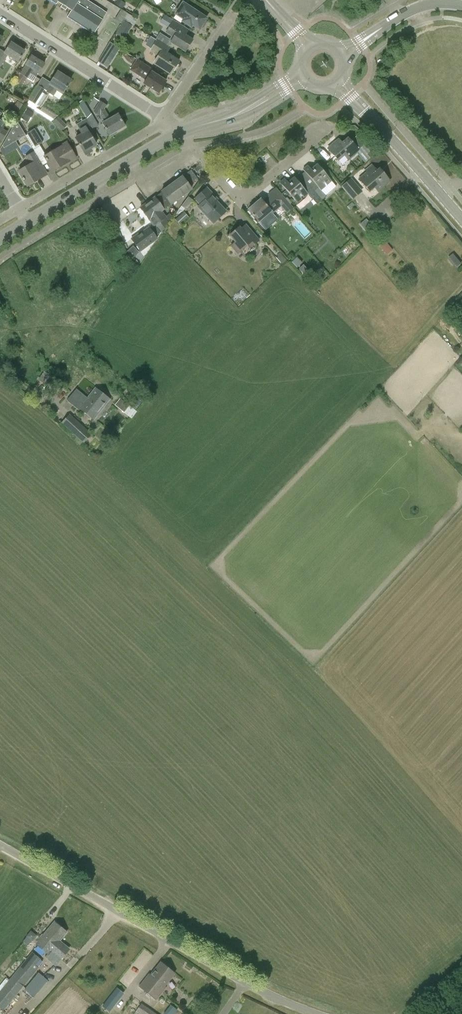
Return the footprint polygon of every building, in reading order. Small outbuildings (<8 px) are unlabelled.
[(70,10),(71,11),(67,18),(93,35),(103,20),(98,17),(103,10),(102,10),(87,0),(49,0),(56,5),(58,2),(65,7),(70,10)] [(206,22),(204,21),(206,18),(182,3),(175,14),(183,19),(181,21),(190,27),(192,25),(199,29),(200,27),(202,28),(206,22)] [(185,28),(173,21),(163,15),(161,14),(160,16),(159,17),(159,19),(159,20),(160,21),(159,22),(168,28),(165,33),(173,37),(170,42),(185,51),(192,40),(182,34),(185,28)] [(116,33),(122,37),(130,23),(124,20),(116,33)] [(149,51),(158,56),(154,64),(170,74),(179,61),(166,53),(170,48),(156,39),(149,51)] [(8,55),(18,62),(24,51),(11,43),(5,53),(0,50),(0,68),(8,55)] [(115,46),(105,58),(110,62),(120,50),(115,46)] [(26,66),(21,74),(17,72),(14,76),(17,78),(16,81),(22,85),(27,78),(30,74),(36,77),(44,64),(31,56),(26,65),(26,66)] [(159,74),(142,63),(136,59),(130,70),(146,80),(144,84),(158,93),(165,81),(157,76),(159,74)] [(50,82),(45,91),(47,92),(54,96),(57,91),(62,94),(63,92),(64,93),(71,81),(57,72),(50,82)] [(35,88),(26,104),(33,109),(42,92),(35,88)] [(78,102),(86,119),(92,129),(98,125),(83,99),(78,102)] [(110,135),(125,126),(118,114),(110,119),(104,109),(106,105),(100,101),(94,112),(100,115),(104,122),(103,123),(110,135)] [(61,131),(67,126),(58,117),(53,122),(61,131)] [(88,131),(92,129),(86,119),(76,125),(82,134),(75,138),(84,152),(96,145),(88,131)] [(25,135),(17,120),(3,145),(4,147),(25,135)] [(35,147),(43,143),(34,128),(27,133),(35,147)] [(348,160),(358,151),(347,138),(339,145),(336,141),(327,148),(337,160),(343,154),(348,160)] [(69,160),(75,157),(68,144),(61,148),(61,147),(45,156),(53,171),(69,161),(69,160)] [(362,153),(367,159),(376,151),(371,145),(362,153)] [(27,186),(47,174),(34,152),(26,157),(30,165),(19,172),(27,186)] [(326,197),(320,189),(325,185),(323,184),(325,182),(327,184),(331,181),(317,164),(312,168),(314,170),(312,171),(307,165),(303,169),(312,181),(308,184),(316,195),(321,201),(326,197)] [(377,191),(389,180),(379,169),(377,171),(370,164),(364,169),(366,172),(358,179),(369,191),(374,187),(377,191)] [(191,184),(197,179),(191,170),(184,175),(191,184)] [(182,176),(168,187),(177,200),(191,189),(182,176)] [(316,195),(308,184),(305,182),(301,186),(294,177),(289,181),(291,183),(289,184),(284,178),(280,182),(297,203),(302,199),(300,196),(301,195),(303,197),(308,193),(312,198),(316,195)] [(341,186),(352,199),(362,191),(351,177),(341,186)] [(161,211),(177,200),(168,187),(161,192),(162,193),(155,198),(154,197),(147,203),(160,221),(163,226),(168,222),(172,218),(169,214),(165,217),(161,211)] [(213,222),(225,211),(215,201),(217,199),(206,187),(195,198),(200,204),(198,206),(213,222)] [(266,218),(279,207),(270,195),(263,201),(261,199),(248,209),(258,221),(264,216),(266,218)] [(188,197),(181,206),(187,211),(194,201),(188,197)] [(287,200),(280,205),(287,213),(293,208),(287,200)] [(153,226),(155,228),(156,228),(160,232),(159,232),(164,228),(162,226),(163,226),(160,221),(147,203),(140,208),(149,220),(153,226)] [(366,219),(360,224),(368,233),(373,228),(366,219)] [(249,248),(259,240),(245,224),(240,228),(239,226),(229,235),(235,242),(230,246),(237,253),(247,245),(249,248)] [(148,228),(141,233),(140,232),(131,239),(125,244),(127,252),(131,257),(149,244),(155,240),(160,232),(156,228),(155,228),(153,226),(149,229),(148,228)] [(377,247),(385,257),(392,251),(384,241),(377,247)] [(456,268),(461,264),(453,253),(448,258),(456,268)] [(303,265),(299,269),(308,278),(312,274),(303,265)] [(45,371),(39,378),(46,385),(52,377),(45,371)] [(93,419),(109,398),(96,387),(88,397),(76,388),(67,400),(79,410),(79,409),(81,410),(93,419)] [(115,404),(132,418),(137,411),(120,397),(115,404)] [(84,442),(91,434),(69,414),(61,422),(84,442)] [(55,921),(36,944),(48,954),(51,951),(60,959),(69,948),(60,940),(67,932),(55,921)] [(31,952),(0,990),(0,1007),(4,1010),(16,995),(13,993),(17,989),(19,991),(38,968),(35,965),(40,959),(31,952)] [(164,986),(174,973),(160,962),(150,975),(149,974),(139,986),(156,999),(166,987),(164,986)] [(38,972),(27,986),(36,993),(45,983),(40,979),(43,976),(38,972)] [(106,1001),(113,1007),(124,993),(117,988),(106,1001)] [(151,1010),(134,998),(134,999),(127,1008),(135,1013),(136,1011),(141,1013),(157,1013),(151,1010)] [(177,1010),(170,1005),(163,1013),(174,1013),(177,1010)]
